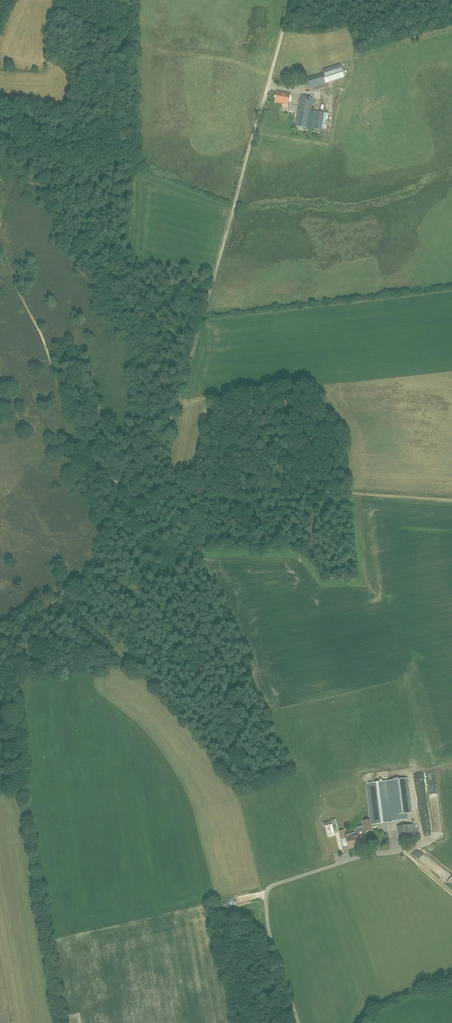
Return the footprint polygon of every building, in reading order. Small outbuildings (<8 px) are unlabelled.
[(309,88),(325,83),(322,73),(306,78),(309,88)] [(289,104),(290,93),(277,91),(275,102),(289,104)] [(308,128),(313,97),(301,95),(296,126),(308,128)] [(321,130),(324,112),(317,111),(314,129),(321,130)] [(386,781),(389,799),(369,802),(372,824),(393,822),(393,821),(408,819),(407,813),(412,813),(407,778),(386,781)] [(418,814),(427,813),(426,804),(418,805),(418,814)] [(367,833),(366,831),(372,830),(369,819),(363,821),(364,825),(356,827),(354,830),(355,832),(345,835),(344,830),(339,831),(340,839),(346,838),(349,848),(367,843),(364,834),(367,833)] [(331,821),(324,823),(324,826),(330,825),(332,833),(334,833),(338,832),(335,820),(331,821)] [(415,824),(398,826),(400,844),(417,842),(415,824)] [(437,871),(441,867),(426,853),(422,858),(437,871)] [(235,904),(244,900),(241,895),(233,899),(235,904)]
